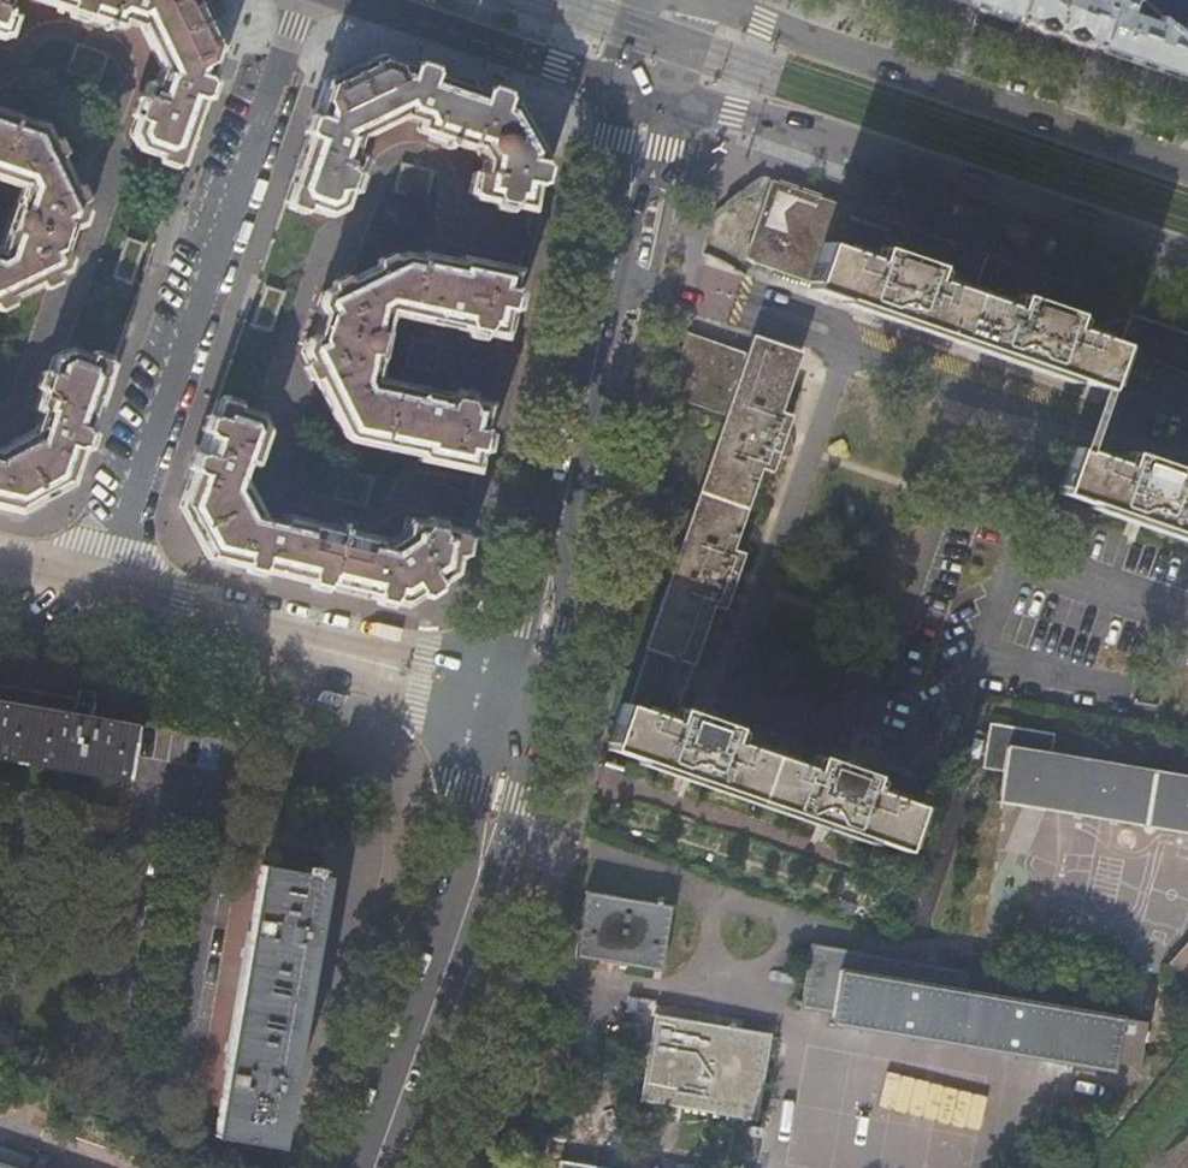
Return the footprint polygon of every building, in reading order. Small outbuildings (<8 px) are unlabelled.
[(0,38),(3,37),(4,36),(11,38),(19,17),(13,15),(13,13),(11,10),(10,9),(13,0),(0,0),(0,38)] [(182,165),(214,74),(223,45),(201,0),(37,0),(105,24),(105,26),(106,29),(108,30),(110,29),(111,26),(120,29),(124,28),(126,22),(140,27),(161,71),(156,84),(149,82),(146,83),(130,133),(138,149),(182,165)] [(964,2),(1016,20),(1024,0),(959,0),(964,2)] [(1016,20),(1057,34),(1097,48),(1114,0),(1024,0),(1016,20)] [(1133,1),(1133,0),(1114,0),(1097,48),(1146,65),(1187,79),(1187,47),(1157,20),(1154,28),(1128,17),(1133,1)] [(1133,1),(1157,20),(1187,47),(1187,0),(1133,0),(1133,1)] [(284,200),(329,216),(345,209),(362,159),(360,153),(355,152),(361,137),(403,117),(416,122),(414,127),(416,131),(443,141),(443,143),(444,145),(447,146),(449,144),(450,143),(466,148),(468,146),(474,148),(481,159),(479,170),(473,173),(468,191),(473,195),(473,196),(476,198),(532,211),(537,190),(544,153),(515,101),(500,95),(441,76),(416,67),(380,54),(326,80),(321,94),(316,109),(301,152),(296,167),(284,200)] [(68,272),(72,260),(67,250),(74,229),(84,225),(88,213),(44,124),(0,109),(0,180),(20,186),(0,244),(0,303),(68,272)] [(884,228),(777,191),(766,223),(752,263),(1105,384),(1118,347),(1132,352),(1187,372),(1187,333),(1104,304),(884,228)] [(131,282),(144,243),(126,237),(113,276),(131,282)] [(418,459),(477,472),(492,403),(380,379),(394,313),(505,338),(520,269),(461,256),(460,260),(422,252),(421,256),(403,252),(322,292),(318,304),(323,315),(315,335),(305,340),(301,351),(346,435),(353,441),(419,455),(418,459)] [(266,285),(253,325),(272,331),(285,292),(266,285)] [(402,338),(398,357),(410,359),(414,340),(402,338)] [(725,415),(743,358),(689,339),(677,398),(725,415)] [(19,513),(72,484),(86,443),(114,364),(69,348),(51,356),(34,407),(35,410),(39,412),(34,428),(0,446),(0,508),(19,513)] [(743,358),(725,415),(628,705),(622,704),(607,749),(901,851),(916,805),(866,788),(871,775),(815,755),(810,769),(729,740),(733,727),(678,708),(713,605),(724,609),(743,553),(732,549),(760,467),(771,471),(790,415),(780,411),(792,372),(775,366),(774,369),(743,358)] [(403,605),(404,606),(456,574),(465,531),(405,518),(402,532),(386,543),(382,543),(383,540),(380,537),(345,529),(345,527),(345,525),(341,524),(340,525),(339,527),(285,514),(281,516),(280,522),(265,518),(243,477),(248,464),(254,465),(257,463),(267,430),(260,414),(216,399),(191,470),(179,505),(207,558),(261,571),(386,601),(403,605)] [(981,447),(980,493),(999,494),(1001,448),(981,447)] [(1179,484),(1183,471),(1127,452),(1122,465),(1073,448),(1059,487),(1187,532),(1187,488),(1179,484)] [(127,779),(136,726),(122,724),(92,719),(95,702),(0,685),(0,757),(127,779)] [(1187,834),(1187,778),(1050,755),(1053,733),(989,723),(982,767),(1003,770),(998,802),(1187,834)] [(214,1135),(275,1145),(319,894),(322,876),(315,875),(316,868),(301,866),(300,872),(261,865),(214,1135)] [(611,961),(658,969),(672,905),(585,891),(571,955),(611,961)] [(829,1025),(1113,1073),(1115,1062),(1134,1066),(1143,1021),(966,986),(968,970),(811,943),(800,1009),(831,1014),(829,1025)] [(1187,981),(1187,946),(1170,965),(1187,981)] [(639,1101),(756,1121),(771,1033),(654,1013),(639,1101)]
